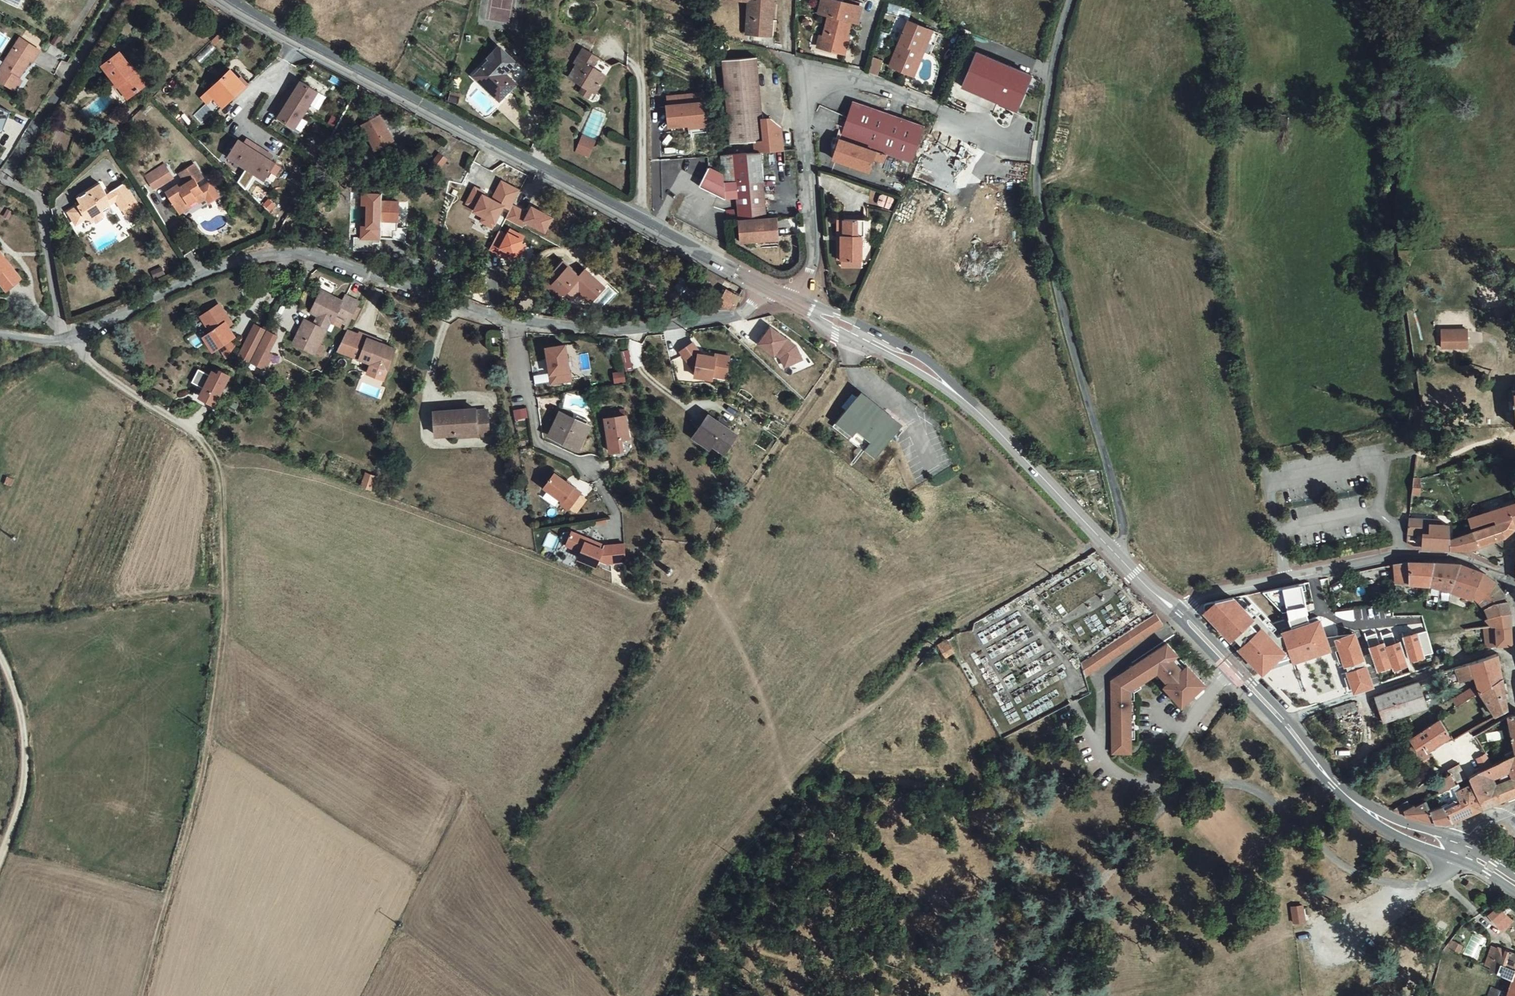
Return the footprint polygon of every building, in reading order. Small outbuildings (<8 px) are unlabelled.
[(747,29),(771,30),(772,0),(748,0),(747,29)] [(821,43),(847,49),(849,38),(846,37),(851,15),(857,17),(861,0),(859,0),(818,0),(816,9),(828,11),(821,43)] [(930,50),(939,28),(928,24),(897,12),(888,34),(899,38),(890,62),(909,69),(918,45),(923,47),(930,50)] [(217,45),(225,37),(220,32),(212,41),(217,45)] [(9,38),(0,33),(0,52),(1,52),(9,38)] [(55,34),(51,44),(58,47),(61,37),(55,34)] [(5,85),(13,75),(25,58),(29,61),(37,49),(16,35),(0,57),(0,81),(5,85)] [(752,35),(751,43),(765,45),(766,37),(752,35)] [(582,82),(578,89),(587,95),(592,87),(595,89),(606,71),(589,61),(594,52),(576,42),(571,51),(579,56),(568,74),(582,82)] [(914,71),(923,47),(918,45),(909,69),(914,71)] [(500,98),(524,71),(500,49),(476,77),(500,98)] [(123,88),(129,84),(134,92),(146,83),(124,50),(104,63),(123,88)] [(975,50),(961,85),(1016,108),(1031,73),(975,50)] [(724,56),(731,139),(755,137),(756,147),(783,145),(781,122),(771,114),(763,115),(758,53),(724,56)] [(879,75),(884,60),(874,57),(869,72),(879,75)] [(208,92),(222,107),(236,94),(237,95),(248,85),(241,78),(239,80),(230,71),(208,92)] [(13,75),(5,85),(10,88),(17,78),(13,75)] [(281,113),(277,119),(294,129),(317,93),(300,82),(297,88),(293,93),(289,91),(280,105),(284,108),(281,113)] [(128,96),(134,92),(129,84),(123,88),(128,96)] [(703,88),(667,91),(668,100),(666,100),(668,122),(706,118),(703,88)] [(222,107),(208,92),(204,96),(219,111),(222,107)] [(448,102),(458,104),(460,95),(450,92),(448,102)] [(832,139),(833,155),(870,166),(876,144),(912,155),(924,117),(853,95),(841,134),(838,133),(837,140),(832,139)] [(337,128),(342,119),(333,115),(328,124),(337,128)] [(360,129),(375,152),(382,148),(378,141),(387,135),(376,118),(360,129)] [(238,141),(227,158),(245,169),(250,172),(264,181),(274,164),(269,160),(263,157),(266,153),(252,144),(249,148),(244,145),(238,141)] [(723,172),(725,196),(735,195),(739,239),(760,237),(760,241),(778,239),(776,215),(766,216),(761,147),(721,151),(723,172)] [(446,156),(439,152),(432,163),(439,168),(446,156)] [(158,186),(173,178),(164,164),(145,175),(152,188),(158,186)] [(197,202),(205,198),(208,202),(218,196),(209,182),(199,188),(195,182),(202,178),(194,164),(179,173),(185,184),(179,188),(177,185),(166,191),(179,214),(191,207),(188,203),(195,199),(197,202)] [(699,183),(725,196),(723,172),(708,165),(699,183)] [(250,172),(245,169),(241,176),(245,179),(250,172)] [(245,179),(241,176),(237,183),(241,185),(245,179)] [(482,214),(478,223),(500,232),(519,188),(501,180),(494,195),(473,187),(465,207),(482,214)] [(75,203),(62,211),(70,223),(83,216),(85,219),(99,210),(97,207),(112,198),(118,207),(120,206),(125,214),(138,206),(122,181),(103,193),(96,181),(85,188),(84,190),(86,192),(75,200),(75,203)] [(887,181),(886,187),(901,191),(903,185),(887,181)] [(881,193),(878,205),(894,209),(897,197),(881,193)] [(272,212),(277,205),(269,198),(263,205),(272,212)] [(400,205),(385,204),(383,209),(363,207),(360,239),(395,243),(400,205)] [(737,218),(736,209),(725,210),(726,218),(737,218)] [(844,228),(842,228),(843,253),(863,252),(862,228),(864,227),(864,210),(843,211),(844,228)] [(190,252),(185,256),(196,265),(200,261),(190,252)] [(3,284),(16,272),(0,253),(0,280),(3,284)] [(155,279),(166,274),(162,266),(151,270),(155,279)] [(598,290),(601,286),(586,274),(579,283),(559,267),(543,289),(557,301),(563,293),(569,297),(574,290),(593,305),(596,300),(602,293),(598,290)] [(488,293),(476,287),(471,298),(484,302),(488,293)] [(724,300),(728,302),(725,309),(735,308),(743,294),(729,288),(724,300)] [(304,336),(301,343),(318,352),(333,321),(336,322),(338,318),(352,325),(363,303),(349,295),(346,301),(326,291),(316,311),(323,315),(318,324),(306,318),(297,333),(304,336)] [(237,315),(242,313),(234,298),(216,309),(224,323),(219,327),(226,340),(232,337),(238,347),(243,337),(241,332),(245,329),(237,315)] [(264,324),(254,342),(265,348),(275,330),(264,324)] [(1442,326),(1442,336),(1467,336),(1467,326),(1442,326)] [(758,347),(792,369),(805,349),(770,327),(758,347)] [(254,342),(252,346),(248,354),(273,367),(280,354),(277,352),(285,335),(275,330),(265,348),(254,342)] [(194,349),(204,344),(197,332),(188,337),(194,349)] [(294,340),(301,343),(304,336),(297,333),(294,340)] [(396,373),(404,352),(351,333),(341,352),(396,373)] [(1467,345),(1467,336),(1442,336),(1441,344),(1467,345)] [(252,346),(243,337),(238,347),(248,354),(252,346)] [(571,344),(553,347),(558,382),(577,379),(571,344)] [(698,344),(685,353),(700,373),(699,378),(717,380),(717,377),(730,379),(734,357),(720,355),(720,357),(705,355),(698,344)] [(638,368),(634,349),(627,351),(632,370),(638,368)] [(229,364),(223,361),(221,365),(209,359),(202,371),(217,379),(212,388),(224,395),(240,366),(231,361),(229,364)] [(631,370),(619,372),(621,382),(632,380),(631,370)] [(536,384),(550,383),(549,374),(535,375),(536,384)] [(224,395),(212,388),(209,393),(221,400),(224,395)] [(847,410),(857,398),(852,394),(842,406),(847,410)] [(888,419),(861,396),(839,427),(865,446),(866,444),(883,457),(904,427),(896,421),(897,418),(892,414),(888,419)] [(528,408),(516,410),(518,419),(529,417),(528,408)] [(484,430),(484,436),(497,435),(495,412),(482,412),(482,409),(443,410),(445,434),(463,434),(464,430),(484,430)] [(587,447),(597,425),(582,418),(567,411),(557,433),(587,447)] [(584,412),(582,418),(597,425),(600,419),(584,412)] [(632,414),(612,417),(618,451),(630,449),(628,438),(636,437),(632,414)] [(742,433),(713,414),(698,436),(716,448),(720,443),(730,450),(742,433)] [(764,449),(771,437),(763,432),(756,444),(764,449)] [(378,478),(366,473),(361,486),(374,491),(378,478)] [(562,473),(551,487),(570,500),(568,503),(576,509),(588,492),(562,473)] [(1420,492),(1422,475),(1420,475),(1414,474),(1413,491),(1420,492)] [(8,478),(5,486),(13,489),(16,481),(8,478)] [(1495,519),(1511,514),(1514,523),(1514,502),(1469,516),(1472,524),(1495,517),(1495,519)] [(1452,533),(1451,521),(1432,520),(1427,514),(1411,513),(1410,528),(1426,529),(1425,542),(1437,543),(1438,541),(1442,541),(1442,544),(1448,545),(1448,536),(1452,535),(1452,533)] [(1511,514),(1495,519),(1495,521),(1452,535),(1448,536),(1448,545),(1470,547),(1507,534),(1514,528),(1514,523),(1511,514)] [(580,531),(574,544),(590,550),(587,557),(605,565),(607,559),(615,562),(635,561),(633,543),(613,545),(599,539),(598,543),(594,541),(596,538),(580,531)] [(542,546),(554,550),(559,537),(548,532),(542,546)] [(1431,582),(1476,597),(1476,595),(1484,570),(1461,561),(1412,560),(1396,563),(1396,582),(1400,583),(1400,598),(1427,597),(1431,582)] [(1484,570),(1476,595),(1476,597),(1480,604),(1495,580),(1484,570)] [(1501,587),(1495,580),(1480,604),(1483,609),(1496,598),(1507,596),(1506,594),(1501,587)] [(1318,616),(1309,619),(1306,612),(1307,612),(1301,583),(1263,591),(1282,611),(1287,610),(1290,619),(1273,623),(1246,595),(1225,598),(1207,603),(1206,605),(1205,606),(1205,608),(1205,610),(1205,611),(1231,639),(1234,636),(1242,645),(1239,648),(1262,672),(1264,670),(1329,648),(1318,616)] [(1507,596),(1496,598),(1483,609),(1485,613),(1509,610),(1507,596)] [(1335,610),(1336,616),(1351,614),(1350,608),(1335,610)] [(1511,620),(1509,610),(1485,613),(1491,623),(1511,620)] [(1086,678),(1164,626),(1156,615),(1082,664),(1086,678)] [(1514,642),(1511,620),(1491,623),(1485,624),(1487,646),(1489,645),(1498,644),(1514,642)] [(1424,653),(1433,649),(1427,628),(1403,635),(1410,658),(1424,653)] [(1391,664),(1393,668),(1407,663),(1402,647),(1398,648),(1396,644),(1392,631),(1381,634),(1384,642),(1386,648),(1391,664)] [(1365,635),(1377,669),(1391,664),(1386,648),(1382,649),(1380,643),(1376,632),(1365,635)] [(1371,684),(1354,633),(1337,639),(1354,690),(1371,684)] [(1234,636),(1231,639),(1239,648),(1242,645),(1234,636)] [(953,653),(946,641),(938,646),(945,658),(953,653)] [(1127,686),(1155,668),(1165,679),(1162,683),(1179,702),(1202,681),(1191,669),(1189,671),(1173,654),(1176,652),(1166,641),(1109,677),(1110,748),(1128,747),(1127,686)] [(1500,654),(1471,663),(1474,675),(1476,684),(1471,687),(1475,692),(1478,690),(1502,675),(1500,654)] [(1471,663),(1456,667),(1460,680),(1474,675),(1471,663)] [(1493,714),(1506,707),(1502,675),(1478,690),(1493,714)] [(1374,695),(1382,720),(1426,705),(1418,680),(1374,695)] [(1475,692),(1471,687),(1454,697),(1456,704),(1475,692)] [(1354,699),(1332,706),(1333,710),(1355,703),(1354,699)] [(1512,753),(1514,753),(1514,713),(1506,715),(1512,753)] [(1425,749),(1450,734),(1439,716),(1407,736),(1413,746),(1421,741),(1425,749)] [(1413,746),(1418,754),(1425,749),(1421,741),(1413,746)] [(1474,789),(1483,807),(1514,796),(1514,753),(1512,753),(1491,763),(1468,774),(1474,789)] [(1449,772),(1433,780),(1437,790),(1454,782),(1455,782),(1455,781),(1455,780),(1466,775),(1459,762),(1446,767),(1449,772)] [(1469,781),(1457,787),(1454,782),(1437,790),(1435,791),(1441,801),(1451,819),(1482,808),(1469,781)] [(1405,810),(1416,803),(1414,800),(1412,802),(1408,796),(1394,805),(1405,810)] [(1416,803),(1405,810),(1446,820),(1451,819),(1441,801),(1428,805),(1424,797),(1416,803)] [(1303,905),(1292,907),(1294,923),(1305,921),(1303,905)] [(1498,907),(1488,916),(1503,931),(1512,922),(1498,907)] [(1473,933),(1464,953),(1476,958),(1485,939),(1473,933)] [(1451,941),(1447,948),(1459,954),(1463,947),(1451,941)] [(1509,978),(1513,967),(1514,968),(1514,951),(1503,946),(1501,949),(1496,947),(1495,950),(1488,947),(1483,963),(1489,965),(1488,968),(1500,974),(1509,978)] [(1513,967),(1509,978),(1504,992),(1496,988),(1490,987),(1486,995),(1514,995),(1514,968),(1513,967)]
